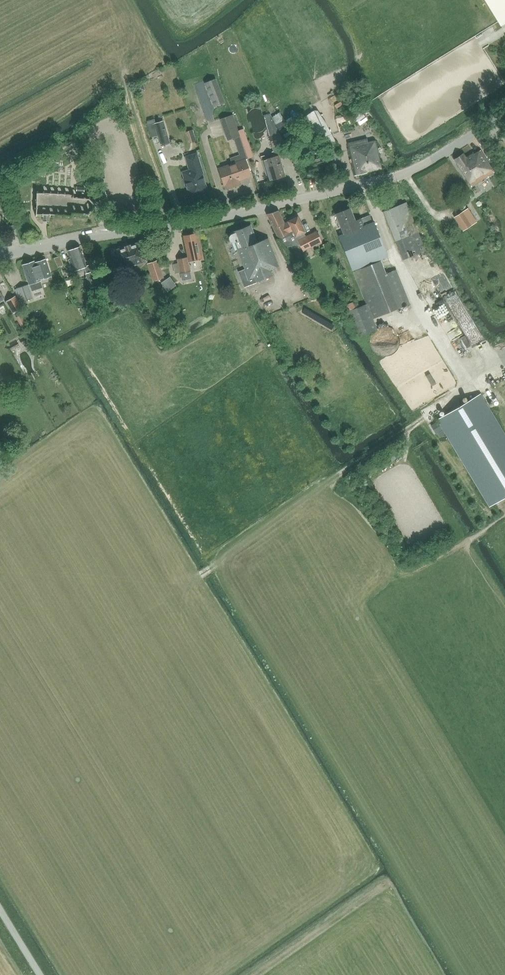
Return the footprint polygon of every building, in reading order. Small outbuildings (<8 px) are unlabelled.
[(499,28),(504,25),(504,0),(482,0),(499,28)] [(224,102),(215,78),(204,82),(213,106),(224,102)] [(142,83),(135,86),(138,93),(145,90),(142,83)] [(335,99),(343,95),(339,89),(332,93),(335,99)] [(255,110),(259,131),(268,129),(264,108),(255,110)] [(273,118),(281,132),(289,128),(281,113),(282,113),(280,109),(277,111),(279,115),(273,118)] [(314,110),(304,117),(313,131),(316,129),(326,150),(337,145),(327,124),(317,110),(314,110)] [(356,120),(362,115),(358,110),(349,116),(354,122),(356,120)] [(252,177),(245,159),(247,158),(243,145),(239,136),(240,136),(233,115),(220,119),(227,140),(233,138),(239,155),(230,158),(232,164),(219,168),(226,189),(242,184),(241,180),(252,177)] [(362,115),(356,120),(360,126),(368,120),(363,115),(362,115)] [(163,121),(147,126),(150,138),(158,135),(161,145),(169,143),(165,126),(164,126),(163,121)] [(195,124),(190,125),(192,135),(198,134),(195,124)] [(275,157),(263,161),(269,182),(285,177),(279,158),(288,156),(285,143),(283,144),(280,132),(269,135),(272,147),(275,157)] [(240,136),(239,136),(243,145),(248,143),(245,134),(240,136)] [(355,176),(382,169),(376,141),(368,142),(367,139),(348,143),(355,175),(355,176)] [(472,186),(493,172),(479,151),(474,154),(473,153),(465,158),(463,155),(455,160),(472,186)] [(190,194),(206,189),(201,174),(203,173),(197,153),(185,157),(188,166),(190,165),(192,170),(183,172),(185,178),(183,179),(186,186),(187,186),(190,194)] [(311,170),(328,166),(326,154),(308,158),(311,170)] [(107,198),(104,187),(97,189),(101,200),(107,198)] [(93,212),(93,203),(90,198),(74,197),(74,194),(36,192),(35,215),(43,216),(43,222),(49,222),(49,216),(73,217),(73,216),(88,217),(93,212)] [(402,260),(425,251),(405,202),(383,211),(402,260)] [(303,251),(321,242),(316,231),(306,236),(304,233),(305,232),(297,216),(287,221),(287,222),(285,223),(278,210),(266,214),(278,238),(280,238),(284,247),(300,244),(303,251)] [(372,319),(407,304),(394,270),(384,274),(377,255),(384,252),(373,222),(372,223),(369,216),(354,222),(348,210),(335,215),(341,228),(342,227),(345,234),(339,236),(366,304),(359,307),(348,311),(358,337),(375,331),(376,329),(372,319)] [(454,217),(463,231),(472,225),(463,211),(454,217)] [(270,270),(278,266),(267,238),(256,242),(249,225),(230,233),(249,279),(254,278),(256,282),(272,276),(270,270)] [(189,261),(201,259),(196,234),(183,236),(188,257),(177,259),(178,263),(173,264),(175,273),(180,272),(180,273),(191,271),(189,261)] [(120,270),(146,261),(140,242),(114,250),(120,270)] [(328,243),(323,245),(327,253),(332,251),(328,243)] [(86,273),(92,271),(90,265),(85,267),(79,248),(68,252),(70,260),(69,260),(73,273),(85,269),(86,273)] [(54,258),(58,267),(63,266),(60,256),(54,258)] [(35,261),(23,265),(30,284),(41,281),(41,280),(52,276),(46,258),(35,262),(35,261)] [(164,278),(158,260),(147,263),(153,281),(164,278)] [(439,271),(439,263),(431,262),(431,270),(439,271)] [(91,288),(97,285),(92,271),(86,273),(91,288)] [(166,289),(174,283),(170,277),(162,283),(166,289)] [(442,317),(455,311),(437,277),(425,284),(442,317)] [(21,302),(32,298),(28,284),(17,288),(21,302)] [(6,301),(13,313),(22,308),(15,296),(6,301)] [(357,301),(346,305),(348,311),(359,307),(357,301)] [(452,328),(462,324),(459,314),(449,318),(452,328)] [(385,356),(388,356),(390,355),(393,354),(395,353),(397,351),(398,349),(399,346),(400,344),(400,341),(400,339),(399,336),(398,334),(397,332),(395,330),(393,328),(390,327),(388,326),(385,326),(383,326),(380,327),(378,328),(376,329),(376,330),(375,331),(373,333),(372,335),(371,337),(370,340),(370,342),(371,345),(371,347),(372,349),(374,351),(376,353),(378,354),(380,355),(383,356),(385,356)] [(481,394),(437,420),(438,421),(431,426),(436,434),(443,430),(488,506),(504,497),(504,434),(481,394)] [(397,445),(384,454),(388,460),(401,452),(397,445)]
